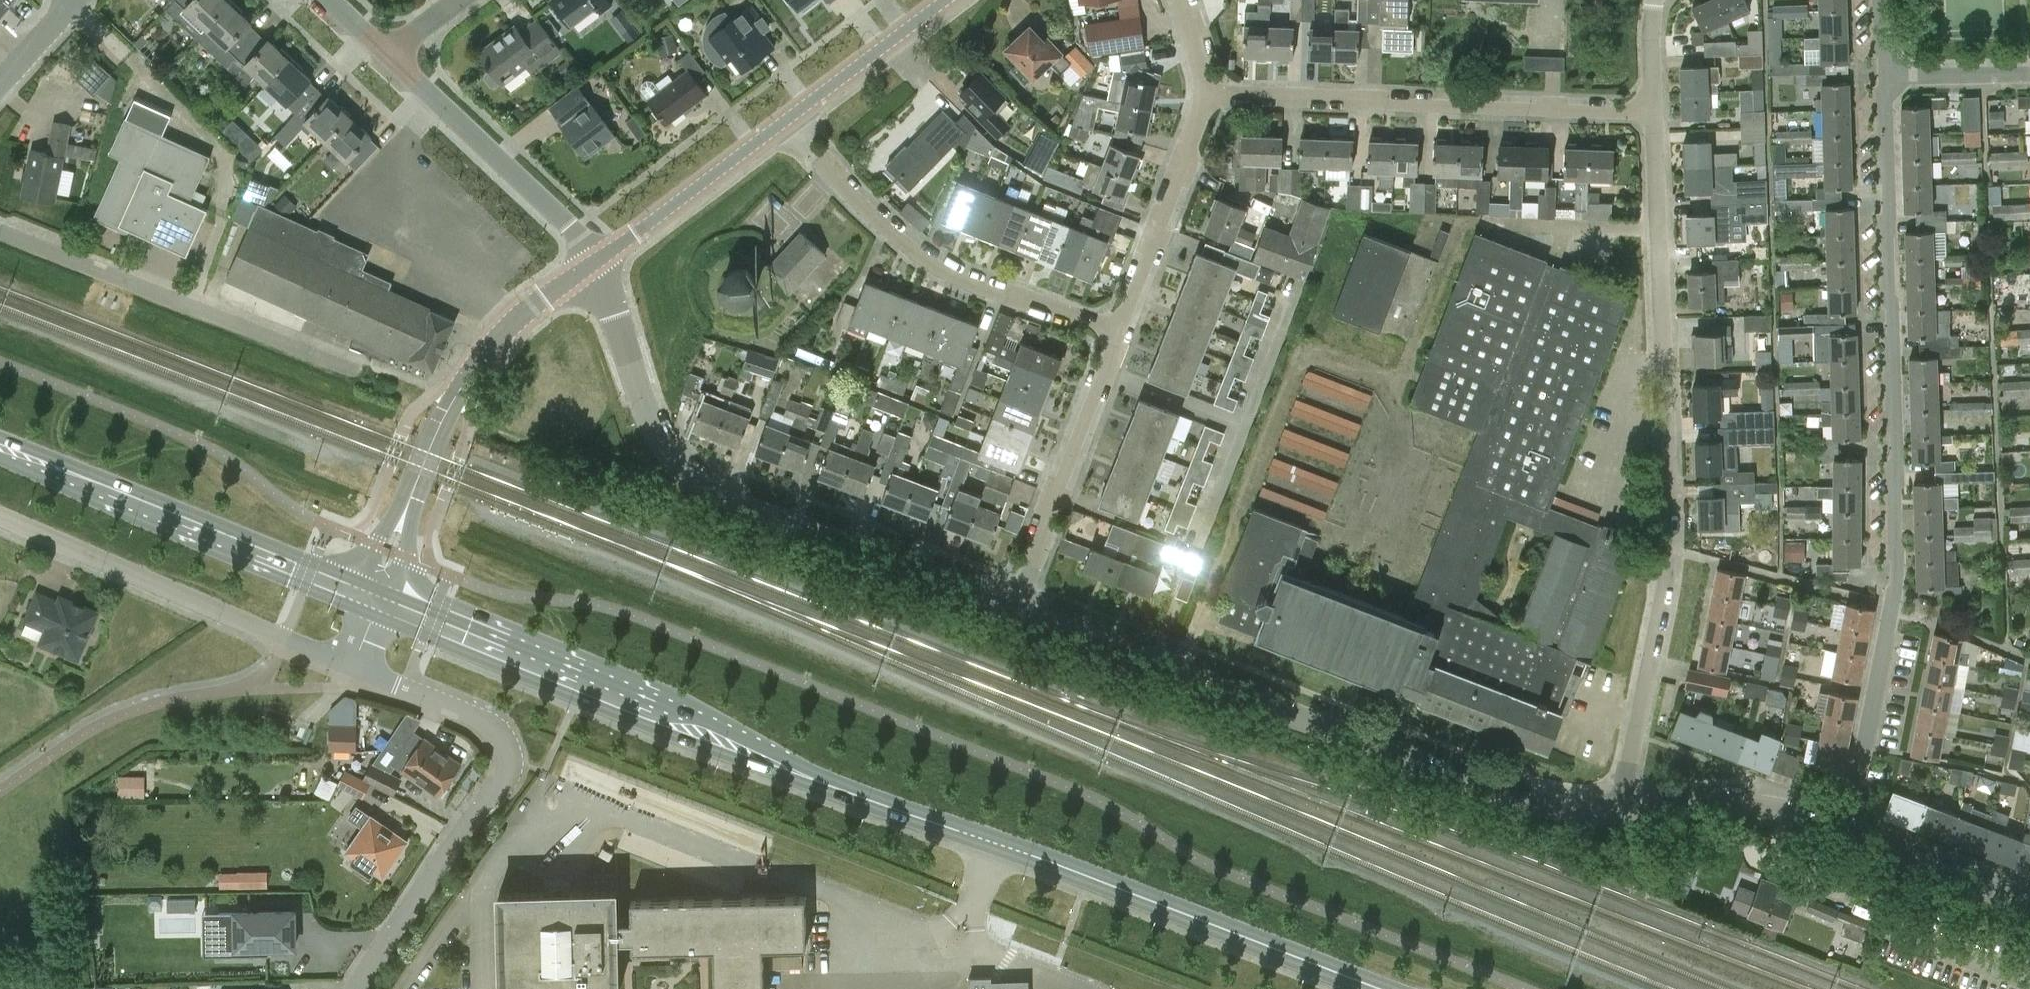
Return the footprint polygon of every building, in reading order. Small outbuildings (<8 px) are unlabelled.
[(206,28),(230,2),(227,0),(175,0),(173,2),(167,9),(197,37),(206,28)] [(594,7),(600,15),(613,5),(610,0),(552,0),(571,25),(594,7)] [(799,10),(812,0),(792,0),(799,10)] [(1071,13),(1086,11),(1084,0),(1086,0),(1069,0),(1071,13)] [(1271,0),(1258,0),(1258,12),(1270,12),(1271,0)] [(1290,20),(1303,20),(1303,0),(1290,0),(1290,20)] [(1315,0),(1303,0),(1303,20),(1314,20),(1315,0)] [(1369,0),(1357,0),(1357,17),(1368,17),(1369,0)] [(1368,17),(1368,29),(1384,30),(1383,49),(1413,50),(1414,28),(1408,28),(1409,0),(1369,0),(1368,17)] [(1594,8),(1601,8),(1602,0),(1594,0),(1594,8)] [(1708,27),(1712,35),(1730,26),(1727,19),(1725,19),(1717,0),(1704,0),(1692,6),(1703,30),(1708,27)] [(1725,19),(1727,19),(1749,8),(1746,0),(1717,0),(1725,19)] [(1846,8),(1846,0),(1819,0),(1820,9),(1846,8)] [(230,2),(206,28),(197,37),(227,66),(259,32),(250,24),(251,22),(230,2)] [(1772,5),(1772,18),(1791,17),(1790,4),(1772,5)] [(1808,16),(1807,4),(1790,4),(1791,17),(1808,16)] [(751,6),(746,9),(732,19),(726,11),(719,14),(714,19),(709,24),(715,32),(711,36),(705,41),(707,49),(710,55),(716,61),(723,65),(729,60),(730,61),(736,56),(745,68),(744,70),(775,47),(760,28),(757,30),(753,25),(760,19),(751,6)] [(1360,28),(1348,27),(1349,9),(1335,8),(1334,27),(1335,27),(1334,58),(1346,59),(1346,63),(1356,63),(1356,59),(1359,59),(1360,28)] [(1846,8),(1820,9),(1820,35),(1847,35),(1846,8)] [(1140,14),(1085,23),(1089,54),(1145,46),(1140,14)] [(491,68),(485,72),(485,78),(491,86),(496,86),(525,64),(533,75),(563,52),(537,17),(519,31),(516,26),(479,54),(489,67),(490,66),(491,68)] [(628,41),(639,34),(627,18),(617,26),(628,41)] [(1269,56),(1270,25),(1245,24),(1244,55),(1256,56),(1256,61),(1266,61),(1267,56),(1269,56)] [(1270,25),(1269,56),(1280,56),(1280,60),(1290,61),(1290,57),(1294,57),(1295,25),(1270,25)] [(1061,73),(1070,64),(1082,77),(1095,65),(1076,45),(1064,56),(1059,51),(1060,51),(1047,37),(1043,41),(1030,26),(1017,38),(1014,36),(1008,42),(1009,46),(1007,47),(1020,61),(1012,69),(1025,83),(1033,75),(1034,76),(1050,61),(1061,73)] [(1310,57),(1321,58),(1321,62),(1331,63),(1331,58),(1334,58),(1335,27),(1334,27),(1311,26),(1310,57)] [(1736,54),(1738,53),(1762,52),(1762,29),(1747,29),(1748,43),(1736,43),(1736,54)] [(266,85),(290,59),(269,39),(267,41),(259,32),(227,66),(246,85),(256,75),(266,85)] [(140,48),(149,39),(143,33),(134,42),(140,48)] [(655,38),(660,56),(678,51),(673,33),(655,38)] [(1820,36),(1804,37),(1805,62),(1805,73),(1826,72),(1826,62),(1847,61),(1847,35),(1820,35),(1820,36)] [(1736,54),(1736,41),(1703,42),(1704,55),(1736,54)] [(706,94),(695,79),(705,71),(690,51),(678,59),(687,71),(661,91),(653,80),(647,80),(642,84),(640,90),(665,124),(706,94)] [(1122,69),(1113,71),(1108,98),(1151,107),(1154,96),(1158,97),(1158,95),(1155,95),(1160,74),(1142,68),(1142,67),(1146,66),(1144,51),(1120,55),(1122,69)] [(1738,53),(1739,68),(1752,67),(1753,88),(1763,88),(1762,52),(1738,53)] [(1525,69),(1544,70),(1544,56),(1525,55),(1525,69)] [(94,59),(75,79),(94,96),(112,75),(94,59)] [(290,59),(266,85),(295,113),(319,89),(310,80),(311,79),(290,59)] [(566,60),(557,67),(564,76),(573,69),(566,60)] [(1769,63),(1770,74),(1796,73),(1805,73),(1805,62),(1781,63),(1769,63)] [(1682,91),(1708,90),(1708,82),(1719,82),(1718,65),(1681,66),(1682,91)] [(992,111),(1006,97),(981,72),(961,91),(969,100),(966,103),(999,136),(1010,126),(997,112),(995,114),(992,111)] [(1823,109),(1849,108),(1848,81),(1826,82),(1826,72),(1796,73),(1796,85),(1822,84),(1822,97),(1816,97),(1816,109),(1823,109)] [(613,134),(584,95),(577,85),(548,107),(585,155),(613,134)] [(1754,110),(1740,111),(1740,126),(1764,125),(1763,88),(1753,88),(1754,110)] [(325,141),(350,115),(329,95),(327,97),(319,89),(295,113),(325,141)] [(1708,90),(1682,91),(1683,117),(1709,116),(1708,90)] [(1119,111),(1116,125),(1146,132),(1149,120),(1153,121),(1155,111),(1151,110),(1151,107),(1108,98),(1107,100),(1083,94),(1075,112),(1073,121),(1093,127),(1098,106),(1119,111)] [(1964,131),(1979,130),(1980,130),(1979,96),(1963,96),(1964,131)] [(2029,105),(2029,96),(2018,96),(2019,106),(2029,105)] [(1923,97),(1923,106),(1901,106),(1902,133),(1929,132),(1928,106),(1946,105),(1945,97),(1923,97)] [(161,104),(150,129),(125,117),(109,153),(120,158),(93,217),(124,231),(127,231),(129,229),(186,255),(207,209),(190,201),(195,190),(210,155),(162,134),(173,110),(161,104)] [(526,117),(518,106),(510,112),(519,123),(526,117)] [(1823,135),(1850,134),(1849,108),(1823,109),(1823,135)] [(911,187),(953,145),(962,154),(966,146),(975,126),(976,125),(964,113),(956,121),(944,109),(943,110),(944,111),(915,140),(917,142),(910,149),(907,147),(907,146),(906,145),(888,163),(889,165),(890,163),(912,184),(910,186),(911,187)] [(1989,110),(1989,126),(2004,126),(2003,109),(1989,110)] [(378,146),(369,137),(371,135),(350,115),(325,141),(355,170),(378,146)] [(1072,124),(1069,135),(1087,139),(1089,129),(1093,129),(1093,127),(1073,121),(1072,124)] [(47,153),(30,150),(21,195),(55,201),(70,125),(53,122),(47,153)] [(646,134),(638,124),(630,130),(638,140),(646,134)] [(1741,141),(1754,141),(1755,163),(1765,163),(1764,125),(1740,126),(1741,141)] [(991,155),(995,145),(975,126),(966,146),(991,155)] [(1811,129),(1794,130),(1794,143),(1812,142),(1811,129)] [(1794,130),(1776,130),(1777,136),(1777,143),(1784,143),(1794,143),(1794,130)] [(1043,173),(1060,141),(1042,132),(1025,164),(1043,173)] [(1929,132),(1902,133),(1903,158),(1930,157),(1929,132)] [(1243,134),(1242,161),(1241,176),(1235,176),(1232,175),(1230,181),(1239,184),(1239,188),(1265,189),(1266,162),(1281,163),(1282,136),(1243,134)] [(1850,134),(1823,135),(1824,161),(1851,161),(1850,134)] [(1822,157),(1822,135),(1813,135),(1813,157),(1822,157)] [(250,136),(239,148),(251,159),(262,148),(250,136)] [(1322,136),(1322,137),(1301,136),(1300,164),(1316,164),(1316,174),(1319,177),(1325,178),(1326,165),(1327,138),(1326,138),(1326,136),(1322,136)] [(1369,140),(1368,170),(1379,170),(1379,186),(1393,187),(1393,171),(1394,141),(1382,140),(1382,137),(1373,136),(1372,140),(1369,140)] [(1393,171),(1403,171),(1402,185),(1411,185),(1410,212),(1424,212),(1425,182),(1415,181),(1415,172),(1417,172),(1419,141),(1406,141),(1406,138),(1396,137),(1396,141),(1394,141),(1393,171)] [(1327,138),(1326,165),(1352,166),(1354,139),(1327,138)] [(1436,185),(1457,186),(1459,143),(1447,142),(1447,139),(1437,139),(1437,142),(1435,142),(1433,172),(1435,173),(1435,182),(1425,182),(1424,212),(1435,213),(1436,185)] [(1461,143),(1459,143),(1457,186),(1477,187),(1476,212),(1488,213),(1489,213),(1489,206),(1490,180),(1482,179),(1482,174),(1483,174),(1484,144),(1471,143),(1471,140),(1461,140),(1461,143)] [(1684,141),(1685,166),(1732,164),(1732,165),(1737,165),(1737,151),(1710,152),(1710,140),(1684,141)] [(1523,176),(1525,145),(1512,145),(1512,141),(1503,141),(1503,144),(1500,144),(1499,175),(1510,175),(1509,206),(1489,206),(1489,213),(1488,213),(1488,215),(1522,216),(1522,208),(1523,176)] [(1103,165),(1131,176),(1135,166),(1139,167),(1143,158),(1139,156),(1140,153),(1111,142),(1103,165)] [(1527,145),(1525,145),(1523,176),(1548,177),(1549,146),(1536,146),(1536,142),(1527,142),(1527,145)] [(1588,192),(1589,178),(1590,147),(1577,147),(1578,144),(1568,143),(1568,146),(1565,146),(1564,177),(1576,177),(1574,218),(1587,218),(1588,192)] [(1591,144),(1591,147),(1590,147),(1589,178),(1613,179),(1614,148),(1602,148),(1602,145),(1591,144)] [(1005,160),(1008,153),(995,145),(991,155),(1005,160)] [(1976,163),(1976,150),(1958,151),(1959,163),(1976,163)] [(2028,165),(2027,150),(2008,151),(2009,166),(2028,165)] [(1941,151),(1941,164),(1959,163),(1958,151),(1941,151)] [(1989,151),(1990,166),(2009,166),(2008,151),(1989,151)] [(1930,157),(1903,158),(1904,184),(1930,183),(1930,157)] [(1131,176),(1103,165),(1090,161),(1083,179),(1049,166),(1044,178),(1081,192),(1084,184),(1094,188),(1094,189),(1123,200),(1127,189),(1131,190),(1134,180),(1130,179),(1131,176)] [(1842,187),(1852,187),(1851,161),(1824,161),(1809,162),(1809,161),(1772,162),(1773,179),(1779,179),(1779,176),(1825,175),(1825,187),(1816,187),(1816,198),(1842,197),(1842,187)] [(1686,191),(1711,190),(1711,203),(1767,201),(1766,178),(1765,163),(1755,163),(1755,164),(1757,164),(1758,179),(1733,180),(1732,165),(1732,164),(1685,166),(1686,191)] [(1279,167),(1279,173),(1270,173),(1269,190),(1291,193),(1292,167),(1279,167)] [(1302,197),(1303,168),(1292,167),(1291,193),(1302,197)] [(245,194),(270,202),(276,185),(251,176),(245,194)] [(962,227),(978,188),(959,180),(943,220),(962,227)] [(1915,221),(1946,220),(1947,220),(1946,209),(1931,209),(1930,183),(1904,184),(1905,211),(1915,211),(1915,221)] [(1358,210),(1360,184),(1347,184),(1346,209),(1358,210)] [(1371,210),(1373,185),(1360,184),(1358,210),(1371,210)] [(1539,192),(1538,217),(1555,217),(1556,185),(1545,185),(1545,193),(1539,192)] [(978,188),(962,227),(981,234),(996,195),(978,188)] [(195,190),(190,201),(201,206),(206,195),(195,190)] [(1611,219),(1612,202),(1599,201),(1599,192),(1588,192),(1587,218),(1611,219)] [(996,195),(981,234),(999,242),(1017,197),(1006,193),(1004,198),(996,195)] [(275,204),(286,215),(295,206),(285,195),(275,204)] [(1017,197),(999,242),(1018,249),(1034,210),(1025,207),(1028,201),(1017,197)] [(1206,230),(1233,240),(1251,247),(1256,232),(1239,225),(1246,207),(1219,197),(1206,230)] [(1265,225),(1253,257),(1286,269),(1297,273),(1306,276),(1318,244),(1316,244),(1330,207),(1304,197),(1290,234),(1265,225)] [(1810,198),(1808,198),(1808,209),(1826,209),(1827,234),(1853,233),(1852,207),(1842,207),(1842,197),(1816,198),(1810,198)] [(1797,198),(1774,199),(1774,209),(1775,209),(1775,213),(1791,213),(1792,209),(1808,209),(1808,198),(1800,198),(1797,198)] [(924,227),(931,216),(907,200),(900,211),(924,227)] [(1715,241),(1714,223),(1730,222),(1730,215),(1767,213),(1767,201),(1711,203),(1712,213),(1687,214),(1688,242),(1715,241)] [(2029,202),(2011,203),(2012,218),(2029,217),(2029,206),(2029,202)] [(1034,210),(1018,249),(1036,257),(1057,205),(1056,205),(1055,207),(1045,203),(1041,213),(1034,210)] [(1992,204),(1993,219),(2012,218),(2011,203),(1992,204)] [(388,362),(391,353),(409,361),(409,359),(433,370),(455,321),(431,310),(432,309),(399,294),(388,289),(391,282),(361,268),(368,253),(259,204),(226,278),(353,336),(349,347),(388,362)] [(1057,205),(1036,257),(1055,264),(1071,225),(1062,222),(1067,209),(1057,205)] [(1093,279),(1108,240),(1111,241),(1123,214),(1100,206),(1094,219),(1074,272),(1093,279)] [(1071,225),(1055,264),(1074,272),(1094,219),(1083,215),(1078,228),(1071,225)] [(1906,258),(1933,257),(1932,231),(1946,231),(1946,220),(1915,221),(1915,231),(1905,231),(1906,258)] [(1430,253),(1439,257),(1449,231),(1440,228),(1430,253)] [(827,254),(802,231),(769,268),(790,294),(827,254)] [(1407,341),(1438,260),(1410,250),(1364,232),(1333,312),(1407,341)] [(1618,582),(1636,536),(1604,524),(1602,527),(1547,506),(1630,292),(1601,281),(1476,233),(1428,356),(1411,403),(1479,429),(1465,467),(1413,601),(1429,607),(1423,624),(1302,577),(1317,540),(1299,533),(1302,526),(1254,507),(1222,588),(1230,592),(1220,619),(1258,634),(1257,636),(1398,691),(1399,688),(1420,696),(1419,700),(1423,701),(1422,705),(1457,719),(1459,715),(1546,749),(1561,711),(1556,709),(1561,699),(1565,700),(1571,685),(1566,683),(1577,656),(1590,661),(1591,660),(1588,659),(1618,582)] [(1853,233),(1827,234),(1828,261),(1854,260),(1853,233)] [(1991,240),(1992,253),(2003,253),(2002,240),(1991,240)] [(1189,272),(1229,288),(1236,270),(1255,278),(1261,263),(1225,249),(1221,260),(1197,251),(1189,272)] [(1121,266),(1124,258),(1116,255),(1113,263),(1114,263),(1111,271),(1119,274),(1122,266),(1121,266)] [(1780,256),(1780,268),(1798,268),(1797,255),(1780,256)] [(1815,267),(1815,255),(1797,255),(1798,268),(1815,267)] [(1933,257),(1906,258),(1907,284),(1934,283),(1933,257)] [(1725,302),(1724,279),(1727,278),(1728,283),(1744,283),(1744,273),(1739,274),(1738,258),(1712,259),(1713,271),(1689,272),(1690,303),(1725,302)] [(1829,287),(1855,286),(1854,260),(1828,261),(1829,287)] [(754,274),(750,270),(745,268),(739,268),(734,269),(729,272),(725,277),(724,282),(724,288),(725,293),(729,297),(734,301),(739,302),(745,301),(750,299),(754,295),(757,290),(758,285),(757,279),(754,274)] [(1221,309),(1229,288),(1189,272),(1181,293),(1221,309)] [(1980,288),(1980,275),(1963,276),(1963,288),(1980,288)] [(852,304),(845,301),(836,323),(844,326),(848,328),(848,329),(867,336),(886,287),(867,280),(857,306),(852,304)] [(1934,283),(1907,284),(1908,310),(1935,309),(1934,283)] [(1855,286),(1829,287),(1830,313),(1804,314),(1804,324),(1844,323),(1844,313),(1856,313),(1855,286)] [(889,334),(904,294),(886,287),(867,336),(884,343),(888,334),(889,334)] [(1258,289),(1254,299),(1263,302),(1267,292),(1258,289)] [(1791,307),(1791,292),(1781,292),(1781,308),(1791,307)] [(1212,329),(1221,309),(1181,293),(1173,314),(1212,329)] [(908,342),(923,302),(904,294),(889,334),(908,342)] [(1250,308),(1259,312),(1263,302),(1254,299),(1250,308)] [(926,349),(942,309),(923,302),(908,342),(926,349)] [(942,309),(926,349),(945,356),(961,316),(942,309)] [(1935,309),(1908,310),(1908,337),(1919,336),(1919,346),(1958,345),(1958,334),(1935,335),(1935,321),(1950,320),(1950,309),(1935,310),(1935,309)] [(1204,351),(1212,329),(1173,314),(1164,335),(1204,351)] [(1770,314),(1744,314),(1745,330),(1770,330),(1770,314)] [(980,324),(961,316),(945,356),(943,360),(957,366),(941,409),(953,414),(979,348),(971,345),(980,324)] [(1251,334),(1261,338),(1266,326),(1246,318),(1238,339),(1247,343),(1251,334)] [(1039,325),(1029,322),(1026,329),(1037,332),(1039,325)] [(1831,360),(1857,359),(1856,333),(1845,333),(1844,323),(1804,324),(1804,325),(1778,326),(1778,337),(1813,336),(1814,360),(1831,360)] [(1692,347),(1696,347),(1696,361),(1733,360),(1732,344),(1722,344),(1722,339),(1731,338),(1731,324),(1706,325),(1706,333),(1691,334),(1692,347)] [(1007,335),(992,329),(984,349),(996,353),(1055,376),(1062,357),(1023,341),(1019,351),(1003,345),(1007,335)] [(2018,330),(2018,343),(2029,343),(2029,329),(2018,330)] [(2000,330),(2001,344),(2018,343),(2018,330),(2000,330)] [(1204,351),(1164,335),(1156,356),(1196,371),(1204,351)] [(1247,343),(1238,339),(1234,349),(1244,353),(1247,343)] [(1937,371),(1936,357),(1962,356),(1962,345),(1958,345),(1919,346),(1919,357),(1909,357),(1910,384),(1937,383),(1949,382),(1949,371),(1937,371)] [(799,346),(795,354),(828,367),(831,359),(799,346)] [(1794,362),(1794,348),(1778,349),(1779,363),(1794,362)] [(772,380),(778,359),(749,350),(742,371),(772,380)] [(1008,379),(1048,395),(1055,376),(996,353),(992,362),(1012,369),(1008,379)] [(792,366),(795,359),(783,354),(778,366),(786,369),(789,368),(792,366)] [(831,368),(832,368),(849,375),(854,362),(836,355),(834,361),(831,359),(828,367),(831,368)] [(1188,393),(1196,371),(1156,356),(1148,377),(1188,393)] [(1857,359),(1831,360),(1831,386),(1858,385),(1857,359)] [(984,388),(987,372),(977,367),(971,382),(984,388)] [(1303,385),(1366,409),(1371,395),(1308,370),(1303,385)] [(1695,417),(1720,416),(1719,395),(1738,394),(1737,377),(1729,377),(1728,371),(1721,372),(1722,378),(1714,378),(1714,376),(1702,376),(1702,384),(1693,384),(1694,405),(1690,405),(1690,414),(1695,414),(1695,417)] [(691,372),(683,392),(697,397),(705,377),(691,372)] [(1232,385),(1235,376),(1226,372),(1222,382),(1232,385)] [(881,373),(877,384),(890,389),(894,378),(881,373)] [(738,379),(728,376),(722,393),(732,396),(738,379)] [(903,394),(909,381),(896,376),(894,378),(890,389),(903,394)] [(1001,398),(1041,413),(1048,395),(1008,379),(1001,398)] [(2021,380),(2022,395),(2029,394),(2029,379),(2021,380)] [(769,420),(774,410),(783,384),(773,380),(759,417),(769,420)] [(1820,392),(1820,380),(1802,381),(1802,393),(1820,392)] [(2002,381),(2003,396),(2022,395),(2021,380),(2002,381)] [(1784,382),(1785,394),(1802,393),(1802,381),(1784,382)] [(1228,395),(1232,385),(1222,382),(1218,392),(1228,395)] [(1911,409),(1938,408),(1937,383),(1910,384),(1911,409)] [(926,403),(931,390),(917,384),(912,397),(926,403)] [(1858,385),(1831,386),(1832,400),(1821,401),(1822,412),(1859,412),(1858,385)] [(978,397),(981,391),(970,387),(966,397),(973,399),(978,397)] [(1760,387),(1760,409),(1774,409),(1773,387),(1760,387)] [(876,388),(871,402),(904,414),(909,401),(876,388)] [(693,428),(716,437),(727,408),(729,402),(730,399),(707,390),(693,428)] [(784,414),(795,418),(801,403),(800,403),(801,402),(790,398),(784,414)] [(993,416),(1033,432),(1041,413),(1001,398),(993,416)] [(1131,419),(1171,435),(1180,413),(1140,398),(1131,419)] [(730,399),(729,402),(727,408),(716,437),(739,446),(752,411),(751,407),(730,399)] [(1291,413),(1355,438),(1361,424),(1297,399),(1291,413)] [(1949,402),(1950,414),(1967,413),(1967,401),(1949,402)] [(1992,412),(1991,401),(1984,401),(1967,401),(1967,413),(1985,413),(1985,412),(1992,412)] [(801,403),(795,418),(790,432),(779,461),(802,469),(813,441),(803,437),(807,424),(826,431),(834,410),(822,406),(817,418),(809,415),(812,407),(801,403)] [(1938,408),(1911,409),(1912,435),(1949,434),(1949,424),(1938,424),(1938,408)] [(1721,426),(1774,424),(1774,409),(1760,409),(1728,411),(1729,413),(1720,413),(1721,426)] [(819,476),(842,485),(856,449),(855,448),(834,440),(836,436),(835,435),(839,425),(845,428),(849,416),(834,410),(826,431),(821,444),(830,447),(819,476)] [(924,419),(927,426),(934,429),(939,417),(927,412),(924,419)] [(1859,412),(1822,412),(1822,424),(1833,424),(1833,439),(1818,439),(1818,449),(1838,449),(1837,439),(1859,438),(1859,412)] [(971,430),(974,420),(958,414),(955,423),(971,430)] [(986,435),(1026,451),(1033,432),(993,416),(986,435)] [(1171,435),(1131,419),(1123,440),(1163,456),(1171,435)] [(756,452),(779,461),(790,432),(767,423),(756,452)] [(1697,472),(1737,470),(1736,444),(1775,443),(1774,424),(1721,426),(1721,427),(1718,427),(1718,440),(1696,441),(1697,472)] [(876,465),(865,461),(871,447),(869,446),(875,431),(864,427),(855,448),(856,449),(842,485),(865,494),(876,465)] [(1285,428),(1280,442),(1344,467),(1350,453),(1285,428)] [(905,509),(916,480),(906,477),(911,463),(902,460),(907,447),(912,436),(898,430),(896,436),(894,442),(889,455),(884,468),(893,472),(882,500),(905,509)] [(876,450),(889,455),(894,442),(896,436),(884,431),(876,450)] [(967,446),(933,433),(928,444),(941,449),(949,452),(960,457),(962,457),(967,446)] [(1939,461),(1939,443),(1952,442),(1952,434),(1949,434),(1912,435),(1913,462),(1935,461),(1935,471),(1955,470),(1954,460),(1939,461)] [(1026,451),(986,435),(979,454),(1019,469),(1026,451)] [(1206,448),(1210,439),(1201,435),(1197,445),(1206,448)] [(1163,456),(1123,440),(1115,461),(1155,477),(1163,456)] [(1193,455),(1202,458),(1206,448),(1197,445),(1193,455)] [(1833,485),(1860,486),(1860,459),(1838,459),(1838,449),(1818,449),(1818,459),(1834,459),(1833,485)] [(2002,452),(2003,461),(2029,459),(2029,450),(2002,452)] [(960,457),(949,452),(940,475),(952,479),(960,457)] [(963,483),(972,461),(962,457),(960,457),(952,479),(963,483)] [(1268,471),(1333,496),(1338,482),(1274,457),(1268,471)] [(1155,477),(1115,461),(1107,482),(1147,497),(1155,477)] [(992,469),(989,475),(983,491),(981,496),(978,504),(979,504),(968,533),(990,541),(1001,513),(1012,484),(1010,483),(1012,477),(992,469)] [(1941,496),(1940,481),(1995,479),(1994,469),(1955,471),(1955,470),(1935,471),(1935,481),(1913,482),(1914,508),(1941,507),(1941,508),(1958,507),(1958,496),(1941,496)] [(1190,491),(1194,481),(1185,477),(1181,487),(1190,491)] [(978,504),(981,496),(961,489),(963,483),(952,479),(942,505),(950,508),(944,524),(968,533),(979,504),(978,504)] [(916,480),(905,509),(928,517),(939,489),(916,480)] [(1723,511),(1723,503),(1755,502),(1755,490),(1769,490),(1769,481),(1713,483),(1714,496),(1698,496),(1698,527),(1722,527),(1723,530),(1739,530),(1739,510),(1723,511)] [(1147,497),(1107,482),(1098,504),(1138,519),(1147,497)] [(1833,511),(1860,512),(1860,486),(1833,485),(1817,485),(1817,496),(1833,496),(1833,511)] [(1262,486),(1259,495),(1323,520),(1327,511),(1262,486)] [(1177,496),(1187,500),(1190,491),(1181,487),(1177,496)] [(1787,505),(1787,517),(1804,518),(1804,505),(1787,505)] [(1821,518),(1821,505),(1804,505),(1804,518),(1821,518)] [(2010,507),(2003,507),(2004,514),(2010,514),(2011,521),(2029,520),(2028,505),(2010,506),(2010,507)] [(1942,534),(1941,508),(1941,507),(1914,508),(1915,535),(1942,534)] [(1860,512),(1833,511),(1833,538),(1860,538),(1860,512)] [(1998,538),(1997,517),(1991,517),(1991,516),(1973,517),(1974,526),(1972,526),(1973,540),(1992,540),(1991,539),(1998,538)] [(1174,532),(1178,523),(1168,519),(1165,529),(1174,532)] [(1116,582),(1135,531),(1113,523),(1107,540),(1119,545),(1115,556),(1091,547),(1083,569),(1116,582)] [(1953,526),(1954,541),(1973,540),(1972,526),(1953,526)] [(1135,531),(1116,582),(1150,595),(1163,562),(1169,565),(1172,558),(1184,562),(1179,574),(1195,580),(1204,557),(1191,552),(1179,548),(1135,531)] [(1942,534),(1915,535),(1916,561),(1955,559),(1955,549),(1942,550),(1942,534)] [(1847,578),(1847,564),(1860,564),(1860,538),(1833,538),(1833,563),(1816,563),(1816,578),(1847,578)] [(1804,563),(1804,543),(1784,543),(1784,563),(1804,563)] [(1773,564),(1776,548),(1757,544),(1753,559),(1773,564)] [(2013,559),(2014,573),(2029,572),(2029,557),(2013,559)] [(1961,585),(1958,585),(1957,560),(1955,560),(1955,559),(1916,561),(1917,588),(1939,587),(1939,596),(1961,595),(1961,585)] [(1739,597),(1745,572),(1717,567),(1712,591),(1739,597)] [(1739,597),(1712,591),(1707,616),(1734,621),(1739,597)] [(60,601),(40,592),(28,620),(48,629),(43,642),(80,658),(86,642),(90,640),(92,636),(93,634),(93,631),(93,627),(99,611),(62,596),(60,601)] [(1790,597),(1777,595),(1775,604),(1788,607),(1790,597)] [(1842,627),(1869,632),(1874,609),(1846,603),(1842,627)] [(1772,616),(1786,619),(1788,607),(1775,604),(1772,616)] [(1809,610),(1795,608),(1793,617),(1807,620),(1809,610)] [(1994,625),(1995,613),(1983,612),(1982,624),(1994,625)] [(1734,621),(1707,616),(1702,639),(1729,645),(1734,621)] [(1793,617),(1791,628),(1804,631),(1807,620),(1793,617)] [(1837,650),(1864,656),(1869,632),(1842,627),(1837,650)] [(1962,637),(1955,636),(1934,632),(1930,657),(1969,664),(1973,642),(1967,639),(1962,637)] [(1729,645),(1702,639),(1697,663),(1724,669),(1729,645)] [(1780,645),(1767,642),(1765,652),(1778,655),(1780,645)] [(1864,656),(1837,650),(1832,675),(1859,681),(1864,656)] [(1776,666),(1776,664),(1778,655),(1765,652),(1763,663),(1776,666)] [(1969,664),(1930,657),(1925,680),(1952,685),(1952,686),(1964,688),(1969,664)] [(2020,675),(2022,665),(2009,662),(2007,672),(2020,675)] [(1797,666),(1783,663),(1781,674),(1795,677),(1797,666)] [(1686,683),(1696,685),(1726,691),(1731,677),(1688,669),(1686,683)] [(1780,682),(1787,684),(1788,686),(1793,687),(1795,677),(1781,674),(1780,682)] [(1746,680),(1744,695),(1753,697),(1756,682),(1746,680)] [(1948,709),(1952,686),(1952,685),(1925,680),(1921,704),(1948,709)] [(1765,700),(1768,685),(1766,684),(1756,682),(1753,697),(1765,700)] [(2018,687),(2004,685),(2002,696),(2016,698),(2018,687)] [(2024,689),(2022,700),(2029,701),(2029,690),(2024,689)] [(1856,697),(1829,691),(1825,708),(1816,707),(1815,714),(1824,715),(1851,721),(1856,697)] [(2000,706),(2014,708),(2016,698),(2002,696),(2000,706)] [(2029,712),(2029,701),(2022,700),(2020,710),(2029,712)] [(1948,709),(1921,704),(1916,728),(1943,733),(1948,709)] [(1672,732),(1704,744),(1713,719),(1713,713),(1701,708),(1695,715),(1680,709),(1672,732)] [(1851,721),(1824,715),(1819,739),(1847,745),(1851,721)] [(1736,756),(1745,734),(1713,722),(1713,719),(1704,744),(1736,756)] [(1788,722),(1786,733),(1801,736),(1803,724),(1788,722)] [(357,724),(329,724),(329,750),(357,751),(357,724)] [(1943,733),(1916,728),(1912,752),(1938,758),(1943,733)] [(2016,728),(2013,746),(2029,750),(2029,731),(2016,728)] [(403,746),(450,781),(462,763),(425,737),(424,738),(414,730),(403,746)] [(1745,734),(1736,756),(1768,769),(1769,767),(1776,748),(1778,749),(1781,741),(1782,737),(1780,737),(1761,730),(1758,739),(1745,734)] [(2007,746),(2009,735),(1995,732),(1993,743),(2007,746)] [(1801,736),(1786,733),(1785,738),(1784,742),(1799,745),(1801,736)] [(1815,763),(1842,768),(1847,745),(1819,739),(1815,763)] [(1991,753),(2005,756),(2007,746),(1993,743),(1991,753)] [(450,781),(403,746),(391,763),(439,797),(450,781)] [(2026,749),(2013,747),(2011,757),(2024,759),(2026,749)] [(1776,748),(1769,767),(1780,771),(1787,752),(1778,749),(1776,748)] [(1787,752),(1780,771),(1793,776),(1800,757),(1787,752)] [(1911,759),(1902,757),(1898,771),(1908,773),(1911,759)] [(2011,757),(2009,766),(2022,769),(2024,759),(2011,757)] [(403,778),(372,762),(363,778),(363,780),(370,784),(393,796),(403,778)] [(1951,767),(1949,781),(1959,783),(1962,770),(1951,767)] [(363,798),(370,784),(363,780),(363,778),(345,769),(337,785),(363,798)] [(1973,772),(1972,772),(1962,770),(1959,783),(1971,786),(1973,772)] [(145,775),(118,775),(118,797),(145,797),(145,775)] [(330,799),(338,782),(323,775),(315,792),(330,799)] [(2016,784),(2002,781),(2000,791),(2014,794),(2016,784)] [(1916,826),(1925,802),(1893,790),(1884,814),(1916,826)] [(1957,814),(1948,838),(1980,850),(1989,827),(1988,827),(1993,815),(1992,814),(1972,807),(1973,804),(1963,801),(1958,815),(1957,814)] [(1925,802),(1916,826),(1948,838),(1957,814),(1925,802)] [(347,818),(362,828),(346,851),(383,876),(408,841),(357,805),(347,818)] [(2021,839),(2003,832),(2009,815),(1993,809),(1992,814),(1993,815),(1988,827),(1989,827),(1980,850),(2012,862),(2013,861),(2021,840),(2021,839)] [(2025,865),(2029,851),(2029,843),(2021,840),(2013,861),(2025,865)] [(238,887),(268,887),(268,872),(237,872),(238,887)] [(1766,920),(1770,908),(1779,885),(1762,878),(1755,897),(1738,890),(1732,907),(1766,920)] [(1779,885),(1770,908),(1766,920),(1783,927),(1796,891),(1779,885)] [(765,946),(808,945),(806,895),(740,897),(632,900),(632,919),(618,919),(617,890),(500,893),(503,988),(621,988),(619,941),(632,940),(633,949),(714,947),(715,988),(766,988),(765,946)] [(1838,909),(1811,897),(1806,910),(1833,921),(1838,909)] [(168,898),(168,911),(196,910),(195,898),(168,898)] [(220,910),(220,954),(270,954),(270,946),(295,946),(295,910),(220,910)] [(1836,917),(1867,930),(1870,922),(1839,910),(1836,917)] [(1765,926),(1762,934),(1774,939),(1778,931),(1765,926)] [(1023,984),(993,985),(993,976),(971,977),(971,988),(1023,988),(1023,984)]
